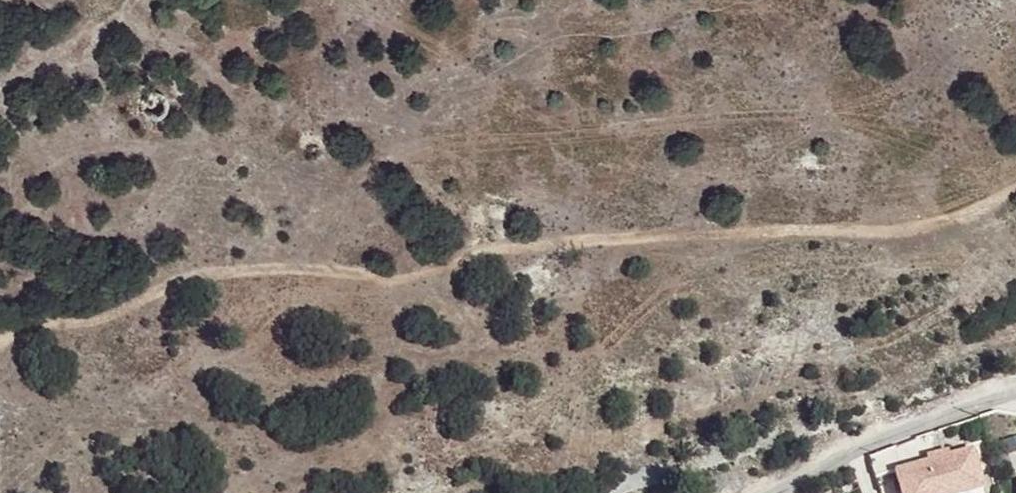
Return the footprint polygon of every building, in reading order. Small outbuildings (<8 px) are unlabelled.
[(897,465),(904,492),(956,492),(986,485),(975,445),(949,451),(948,447),(926,452),(928,458),(897,465)]
